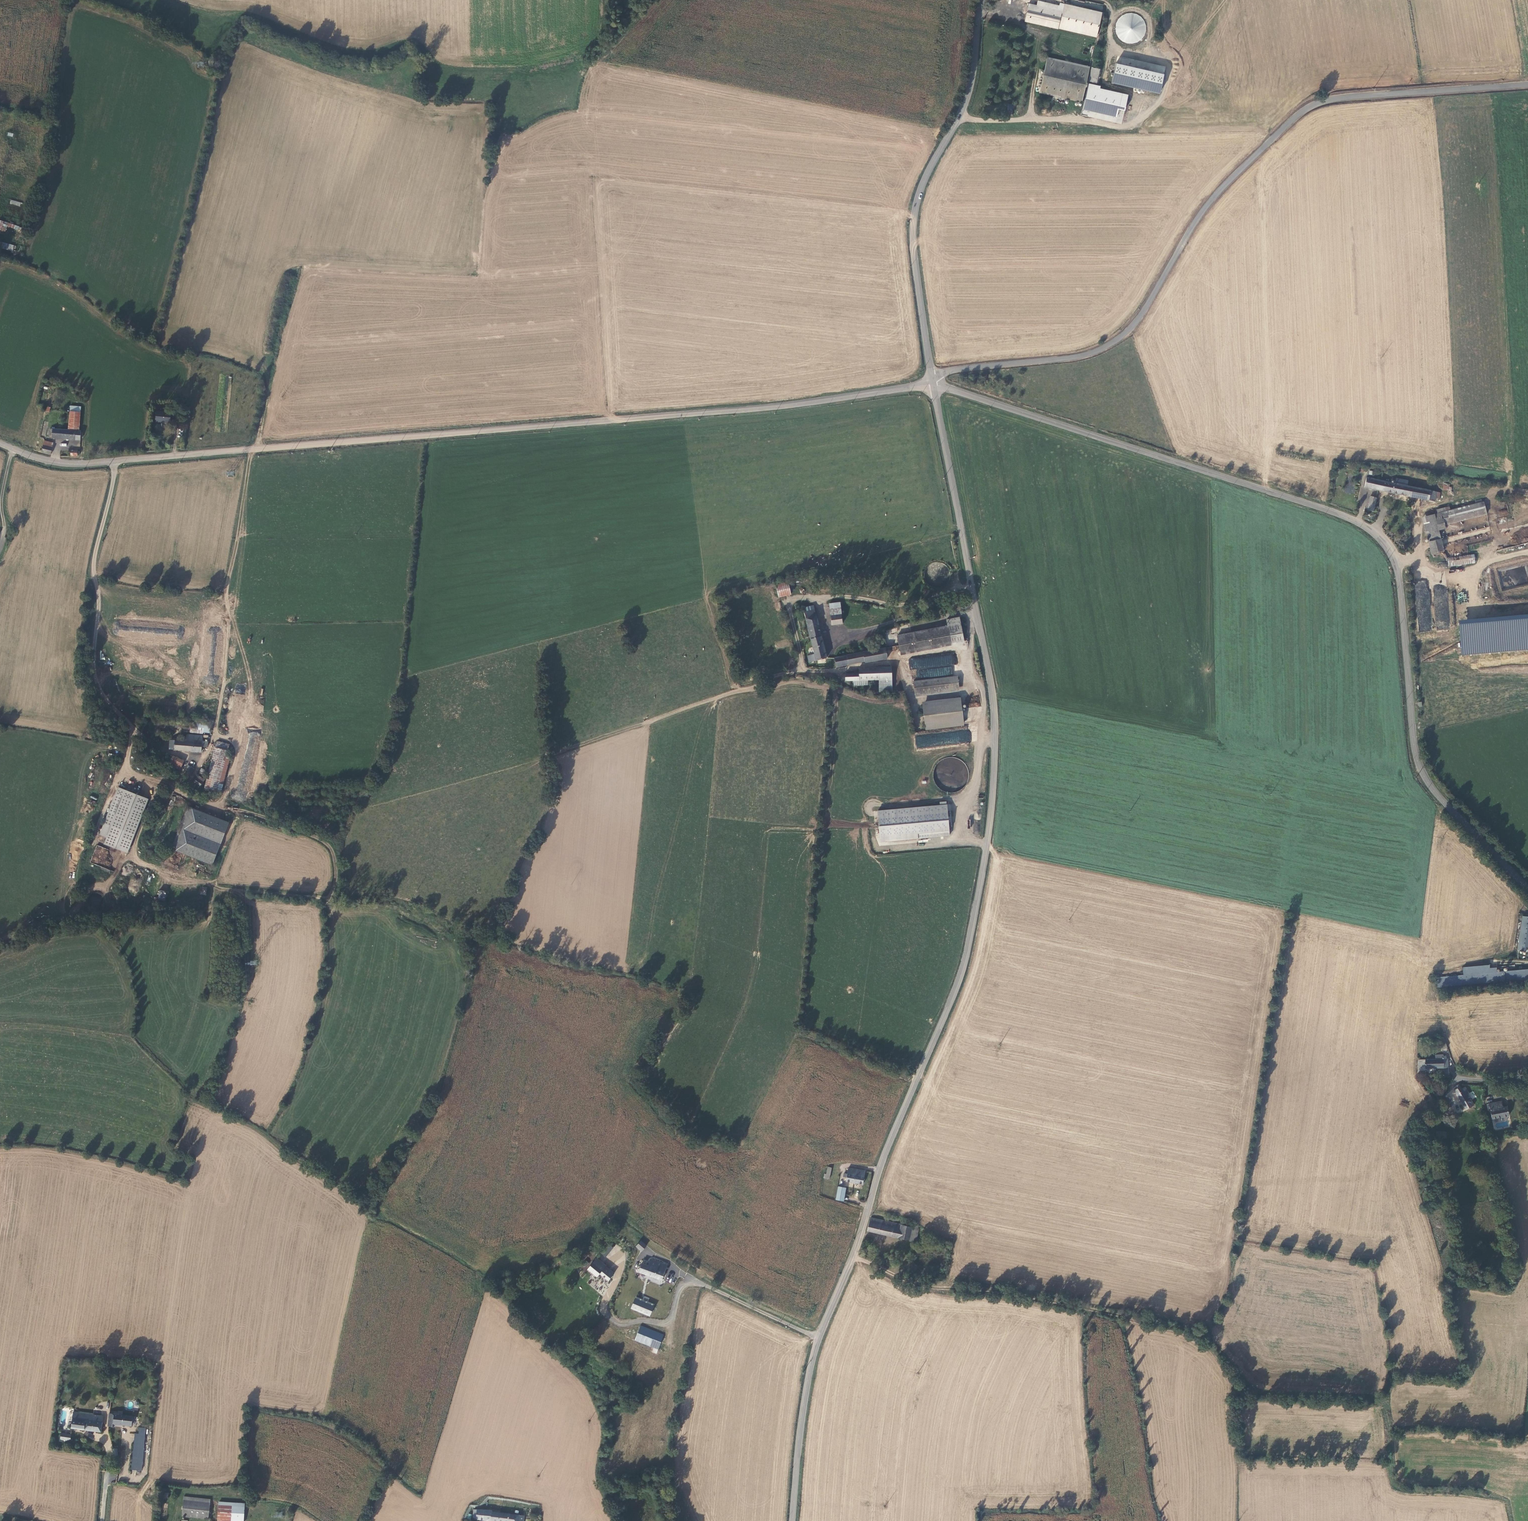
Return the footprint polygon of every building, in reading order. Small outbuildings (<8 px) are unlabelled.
[(1058,28),(1061,6),(1037,2),(1036,6),(1027,5),(1025,23),(1058,28)] [(1102,10),(1063,4),(1060,28),(1098,35),(1102,10)] [(1137,46),(1148,21),(1124,10),(1112,34),(1137,46)] [(1160,93),(1166,66),(1117,56),(1112,83),(1160,93)] [(1047,59),(1041,94),(1084,102),(1090,66),(1047,59)] [(1092,67),(1090,81),(1099,82),(1102,68),(1092,67)] [(1128,94),(1100,88),(1101,86),(1088,83),(1082,115),(1122,124),(1128,94)] [(13,251),(14,244),(2,242),(1,249),(13,251)] [(71,406),(69,429),(79,430),(81,407),(71,406)] [(172,414),(157,413),(157,423),(172,423),(172,414)] [(55,439),(61,440),(62,431),(50,430),(50,436),(53,436),(53,438),(55,438),(55,439)] [(81,432),(62,431),(61,440),(80,441),(81,432)] [(44,446),(41,453),(49,455),(51,448),(44,446)] [(1365,487),(1379,490),(1381,480),(1366,477),(1365,487)] [(1390,482),(1381,480),(1379,490),(1434,502),(1435,499),(1439,500),(1440,493),(1408,486),(1409,481),(1397,479),(1397,483),(1391,482),(1390,482)] [(1367,510),(1373,511),(1377,498),(1370,497),(1367,510)] [(1444,529),(1444,525),(1486,514),(1483,502),(1450,510),(1446,511),(1437,513),(1434,514),(1438,530),(1444,529)] [(1497,511),(1498,517),(1508,515),(1507,509),(1497,511)] [(1439,533),(1438,530),(1434,514),(1423,517),(1427,535),(1439,533)] [(1439,533),(1427,535),(1428,542),(1440,539),(1439,533)] [(1447,563),(1440,539),(1428,542),(1434,566),(1447,563)] [(1448,558),(1449,566),(1474,563),(1473,554),(1448,558)] [(787,580),(775,583),(777,594),(790,591),(789,587),(787,580)] [(841,623),(840,608),(830,609),(832,624),(841,623)] [(826,658),(813,609),(808,611),(803,612),(812,654),(807,655),(807,656),(808,663),(826,658)] [(1527,651),(1527,615),(1460,618),(1461,654),(1527,651)] [(947,628),(896,639),(900,655),(963,640),(958,619),(946,622),(947,628)] [(1418,631),(1431,631),(1431,625),(1426,625),(1426,621),(1422,621),(1422,619),(1418,619),(1418,631)] [(886,649),(836,659),(838,668),(864,663),(865,664),(888,660),(886,649)] [(860,669),(860,673),(860,681),(868,681),(879,680),(893,680),(892,667),(860,669)] [(860,681),(860,673),(846,674),(846,682),(854,682),(860,681)] [(959,688),(958,675),(914,680),(915,693),(959,688)] [(893,680),(879,680),(880,693),(893,693),(893,680)] [(963,723),(960,702),(922,707),(925,728),(963,723)] [(150,722),(146,732),(154,735),(157,726),(150,722)] [(204,734),(204,732),(205,727),(205,725),(192,723),(192,725),(192,730),(192,732),(204,734)] [(203,736),(188,734),(187,743),(175,741),(174,750),(200,753),(202,748),(207,749),(208,743),(202,742),(203,736)] [(218,743),(205,791),(216,794),(229,746),(218,743)] [(253,754),(246,752),(236,789),(249,792),(257,760),(252,759),(253,754)] [(182,761),(172,756),(168,765),(179,770),(182,761)] [(939,785),(938,786),(950,792),(952,787),(963,787),(967,778),(967,777),(965,782),(962,781),(962,772),(956,773),(954,772),(955,768),(960,768),(962,765),(959,765),(954,763),(954,758),(940,758),(938,765),(939,785)] [(183,776),(188,778),(193,769),(188,766),(183,776)] [(204,780),(197,776),(194,782),(200,786),(204,780)] [(127,852),(148,798),(118,787),(99,835),(107,838),(104,843),(127,852)] [(865,840),(934,833),(931,802),(924,803),(862,809),(865,840)] [(228,823),(188,806),(171,849),(211,865),(228,823)] [(157,900),(165,902),(167,892),(159,890),(157,900)] [(1526,946),(1527,947),(1527,917),(1522,916),(1518,949),(1525,950),(1526,946)] [(1489,965),(1462,967),(1463,975),(1490,972),(1489,965)] [(1527,980),(1527,969),(1490,972),(1463,975),(1436,977),(1437,988),(1527,980)] [(1439,1037),(1443,1048),(1447,1046),(1444,1035),(1439,1037)] [(1425,1068),(1449,1066),(1447,1058),(1443,1058),(1436,1059),(1422,1060),(1423,1067),(1418,1067),(1419,1072),(1425,1071),(1425,1068)] [(1472,1099),(1466,1087),(1462,1089),(1460,1085),(1457,1087),(1457,1089),(1456,1090),(1463,1104),(1464,1104),(1467,1109),(1474,1106),(1471,1100),(1472,1099)] [(1450,1101),(1447,1098),(1441,1104),(1445,1109),(1449,1106),(1447,1104),(1450,1101)] [(1503,1108),(1503,1103),(1503,1102),(1491,1103),(1491,1105),(1491,1110),(1492,1119),(1509,1116),(1508,1107),(1503,1108)] [(844,1185),(861,1188),(863,1175),(846,1172),(845,1178),(842,1177),(841,1181),(844,1182),(844,1185)] [(844,1192),(835,1191),(833,1203),(842,1205),(844,1193),(844,1192)] [(910,1227),(876,1219),(870,1218),(867,1231),(880,1234),(915,1242),(921,1243),(922,1240),(915,1238),(917,1229),(910,1227)] [(641,1240),(635,1247),(641,1252),(647,1246),(641,1240)] [(605,1257),(613,1248),(609,1244),(600,1253),(605,1257)] [(608,1280),(610,1278),(611,1276),(604,1270),(604,1269),(596,1262),(594,1261),(585,1272),(594,1279),(600,1273),(608,1280)] [(659,1283),(665,1268),(648,1262),(646,1268),(640,1266),(636,1274),(659,1283)] [(631,1288),(637,1276),(632,1273),(626,1285),(631,1288)] [(634,1301),(631,1308),(630,1311),(638,1314),(648,1318),(652,1308),(634,1301)] [(639,1329),(634,1343),(657,1352),(663,1338),(639,1329)] [(73,1412),(72,1419),(103,1423),(104,1416),(73,1412)] [(134,1416),(109,1413),(108,1427),(115,1427),(115,1425),(132,1427),(134,1416)] [(102,1433),(103,1423),(72,1419),(71,1429),(102,1433)] [(142,1471),(146,1428),(140,1427),(139,1433),(135,1433),(132,1470),(142,1471)] [(71,1441),(72,1435),(61,1433),(60,1440),(71,1441)] [(208,1519),(211,1499),(184,1497),(182,1517),(208,1519)] [(245,1503),(219,1502),(217,1520),(244,1520),(245,1503)] [(478,1520),(498,1520),(499,1513),(492,1512),(492,1510),(473,1509),(472,1519),(475,1519),(475,1520),(478,1520)] [(525,1515),(499,1513),(498,1520),(524,1520),(525,1515)]
